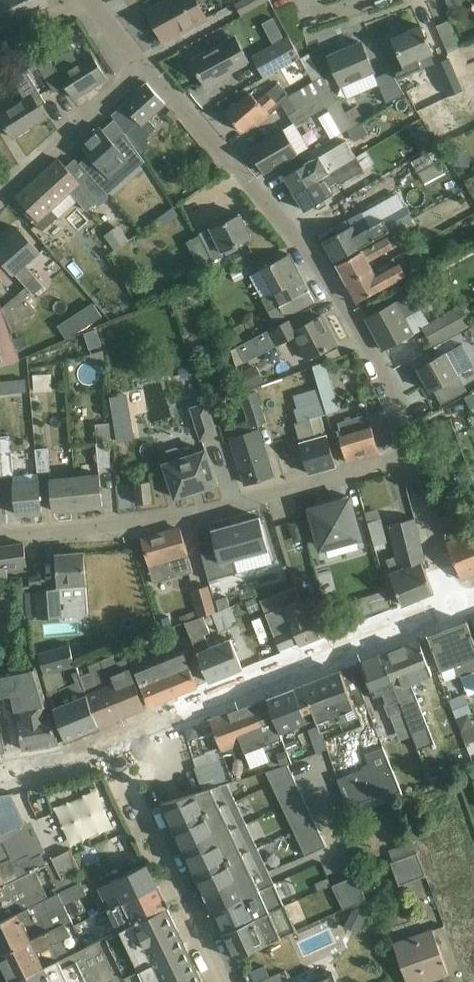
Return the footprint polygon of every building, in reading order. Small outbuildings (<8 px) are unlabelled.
[(4,27),(50,6),(47,0),(0,0),(0,29),(4,27)] [(198,0),(169,0),(149,11),(165,41),(208,18),(198,0)] [(236,4),(242,15),(269,0),(243,0),(236,4)] [(462,3),(460,0),(446,0),(450,8),(462,3)] [(273,18),(262,24),(268,34),(279,28),(273,18)] [(437,26),(445,44),(449,54),(461,48),(449,21),(437,26)] [(417,59),(433,52),(421,25),(393,38),(401,56),(409,75),(422,70),(421,67),(417,59)] [(26,47),(39,67),(40,67),(55,92),(67,85),(75,99),(108,78),(92,53),(78,61),(73,52),(68,51),(58,57),(56,63),(57,64),(55,66),(45,50),(51,46),(49,43),(57,38),(55,35),(45,42),(42,38),(30,46),(26,47)] [(209,51),(191,60),(206,86),(223,77),(239,68),(250,62),(236,36),(225,42),(209,51)] [(290,36),(276,43),(252,56),(264,77),(287,64),(301,58),(290,36)] [(362,42),(329,56),(337,75),(342,85),(343,85),(348,98),(361,93),(356,79),(375,71),(370,60),(362,42)] [(29,74),(39,67),(26,47),(15,53),(16,54),(4,60),(9,68),(7,69),(26,100),(17,105),(0,116),(13,138),(46,117),(39,107),(47,102),(29,74)] [(324,50),(313,55),(317,64),(328,59),(324,50)] [(464,88),(460,81),(450,57),(439,62),(452,93),(464,88)] [(388,103),(405,94),(391,71),(377,77),(388,103)] [(284,104),(291,117),(321,99),(320,96),(331,90),(324,77),(289,96),(288,95),(279,84),(259,101),(251,92),(227,113),(244,132),(255,122),(258,126),(284,104)] [(145,152),(151,146),(145,139),(151,134),(157,128),(149,119),(166,103),(147,83),(112,115),(128,132),(145,152)] [(295,125),(326,108),(321,99),(291,117),(295,125)] [(165,116),(173,124),(180,118),(172,109),(165,116)] [(354,126),(354,127),(348,130),(354,141),(368,133),(362,122),(354,126)] [(284,130),(268,139),(251,149),(265,173),(310,148),(294,124),(284,130)] [(101,126),(80,144),(89,155),(80,163),(90,174),(108,194),(110,193),(109,192),(108,192),(101,184),(118,169),(125,177),(124,178),(125,179),(146,161),(128,135),(125,132),(114,142),(101,126)] [(303,166),(286,176),(296,193),(354,158),(349,151),(345,142),(314,159),(303,166)] [(419,174),(421,174),(426,183),(444,173),(439,163),(446,159),(438,146),(411,161),(419,174)] [(354,158),(296,193),(306,211),(324,200),(334,194),(330,187),(340,181),(342,184),(355,176),(355,177),(362,172),(354,158)] [(22,209),(35,223),(40,228),(40,227),(43,230),(59,216),(51,208),(70,191),(88,211),(96,203),(99,207),(110,197),(90,174),(80,182),(60,159),(18,197),(26,205),(22,209)] [(402,209),(384,219),(391,231),(392,230),(406,223),(409,221),(402,209)] [(241,214),(223,223),(213,228),(213,227),(212,228),(224,252),(225,251),(227,250),(228,253),(238,248),(237,245),(253,237),(241,214)] [(336,262),(353,252),(391,231),(384,219),(359,233),(354,225),(324,241),(336,262)] [(406,223),(392,230),(398,242),(412,234),(406,223)] [(105,235),(116,250),(130,240),(119,224),(105,235)] [(7,265),(27,288),(28,287),(35,295),(45,286),(27,265),(42,253),(20,228),(0,245),(0,257),(7,265)] [(348,283),(374,269),(370,262),(395,248),(388,237),(379,242),(338,265),(348,283)] [(69,262),(56,247),(51,251),(64,266),(69,262)] [(430,253),(424,256),(410,263),(416,275),(431,268),(430,266),(436,263),(430,253)] [(285,276),(298,268),(290,254),(261,269),(273,293),(263,299),(268,308),(293,295),(286,282),(287,281),(285,276)] [(240,279),(249,275),(245,265),(236,270),(240,279)] [(379,277),(374,269),(348,283),(358,302),(406,276),(400,265),(379,277)] [(315,301),(298,268),(285,276),(287,281),(286,282),(293,295),(268,308),(275,322),(286,316),(286,317),(315,301)] [(144,288),(135,295),(141,303),(150,297),(144,288)] [(38,311),(21,292),(3,308),(13,332),(38,311)] [(385,349),(403,340),(414,333),(406,318),(423,309),(414,292),(368,318),(385,349)] [(7,323),(1,304),(0,305),(0,366),(19,360),(7,323)] [(445,314),(424,327),(434,344),(471,323),(461,305),(445,314)] [(294,317),(276,326),(270,330),(278,344),(295,336),(308,360),(338,344),(323,315),(300,328),(294,317)] [(243,341),(236,328),(228,333),(235,345),(243,341)] [(270,330),(239,346),(246,361),(278,344),(270,330)] [(404,363),(415,383),(424,378),(431,391),(433,390),(442,405),(468,391),(460,375),(473,367),(473,363),(464,344),(448,353),(435,360),(429,350),(422,354),(404,363)] [(239,346),(231,350),(236,367),(246,361),(239,346)] [(325,362),(313,366),(314,371),(319,385),(320,388),(328,414),(340,410),(325,362)] [(191,364),(182,367),(185,377),(195,373),(191,364)] [(257,364),(240,373),(249,389),(265,381),(257,364)] [(34,375),(35,392),(53,391),(52,374),(34,375)] [(320,388),(295,396),(298,407),(295,408),(299,422),(295,423),(305,454),(310,472),(310,473),(336,466),(331,447),(327,435),(325,436),(320,416),(328,414),(320,388)] [(257,393),(241,398),(249,423),(251,427),(266,422),(257,393)] [(204,442),(203,438),(217,433),(207,403),(192,408),(203,442),(204,442)] [(382,410),(368,415),(372,427),(373,427),(379,448),(390,444),(393,434),(390,422),(382,410)] [(130,414),(114,417),(118,441),(134,438),(130,414)] [(339,423),(344,443),(350,462),(380,453),(379,448),(373,427),(372,427),(368,415),(350,420),(339,423)] [(112,467),(110,442),(112,442),(110,423),(99,424),(100,443),(97,443),(100,469),(112,467)] [(249,423),(230,429),(233,438),(241,465),(247,484),(273,475),(268,456),(259,430),(252,432),(251,427),(249,423)] [(14,476),(16,476),(13,451),(11,435),(0,436),(0,446),(1,452),(3,477),(14,476)] [(205,446),(206,450),(184,457),(181,449),(177,447),(167,450),(165,454),(168,462),(165,463),(170,480),(166,481),(171,494),(174,493),(176,498),(218,484),(205,446)] [(37,449),(40,474),(52,473),(49,447),(37,449)] [(77,476),(80,508),(104,506),(100,474),(77,476)] [(55,511),(80,508),(77,476),(52,479),(55,511)] [(15,482),(16,494),(18,514),(43,512),(40,479),(15,482)] [(153,502),(150,481),(136,483),(138,504),(153,502)] [(332,499),(332,503),(311,507),(319,545),(357,537),(348,495),(332,499)] [(464,510),(459,512),(440,518),(445,534),(469,526),(464,510)] [(217,549),(202,553),(210,580),(239,572),(235,558),(269,549),(260,516),(242,521),(230,524),(230,525),(212,530),(217,549)] [(416,518),(396,522),(390,524),(397,555),(388,559),(393,573),(391,574),(403,604),(435,592),(422,561),(426,560),(416,518)] [(369,522),(375,546),(389,541),(383,519),(369,522)] [(169,530),(142,538),(147,557),(155,583),(194,572),(182,529),(170,532),(169,530)] [(466,535),(448,543),(463,580),(473,575),(473,535),(473,532),(466,535)] [(9,577),(7,568),(28,565),(24,543),(0,546),(0,578),(9,577)] [(57,554),(60,589),(60,590),(37,591),(38,617),(63,616),(62,603),(76,602),(74,585),(87,584),(85,552),(57,554)] [(42,575),(30,576),(30,585),(43,584),(42,575)] [(296,585),(261,599),(262,603),(266,614),(280,649),(299,641),(300,645),(330,633),(323,615),(321,610),(308,615),(302,599),(298,589),(296,585)] [(201,617),(213,613),(216,612),(209,586),(193,590),(201,617)] [(385,591),(366,597),(367,600),(371,612),(390,606),(388,598),(385,591)] [(231,607),(228,597),(217,600),(220,611),(231,607)] [(257,598),(246,602),(251,613),(261,609),(257,598)] [(231,607),(216,612),(213,613),(220,631),(237,625),(231,607)] [(195,611),(180,616),(182,624),(186,622),(197,618),(195,611)] [(243,669),(236,650),(231,639),(211,647),(206,634),(211,632),(205,616),(198,619),(186,622),(210,682),(243,669)] [(468,621),(429,636),(446,681),(461,676),(473,672),(473,637),(468,621)] [(412,685),(433,676),(420,640),(382,654),(409,724),(419,749),(434,744),(412,685)] [(71,645),(40,653),(45,673),(76,665),(71,645)] [(123,652),(101,661),(124,717),(146,707),(123,652)] [(137,672),(143,687),(150,706),(199,686),(185,652),(150,667),(149,663),(138,668),(139,671),(137,672)] [(409,724),(382,654),(361,662),(374,698),(384,695),(387,703),(385,704),(390,716),(396,714),(400,727),(409,724)] [(124,717),(101,661),(90,666),(92,671),(81,676),(101,726),(124,717)] [(323,733),(364,717),(359,702),(366,700),(353,666),(303,685),(323,733)] [(0,673),(0,695),(14,693),(18,712),(20,725),(21,725),(21,729),(25,749),(59,743),(54,724),(48,706),(48,704),(44,691),(37,667),(0,673)] [(67,740),(101,726),(81,676),(79,672),(73,674),(76,682),(59,689),(65,704),(54,708),(67,740)] [(461,676),(466,690),(473,687),(473,672),(461,676)] [(281,732),(316,718),(303,685),(269,698),(281,732)] [(448,699),(466,744),(473,741),(473,731),(472,726),(470,727),(466,716),(472,714),(464,694),(448,699)] [(293,763),(281,732),(269,698),(216,718),(212,724),(234,781),(267,771),(288,764),(292,763),(293,763)] [(364,766),(363,770),(339,779),(351,808),(386,794),(388,798),(401,792),(384,748),(366,755),(369,764),(364,766)] [(227,783),(234,781),(230,771),(225,773),(220,761),(207,765),(213,787),(227,783)] [(293,775),(288,764),(267,771),(273,785),(293,775)] [(304,797),(293,775),(273,785),(284,807),(304,797)] [(162,803),(185,853),(246,824),(227,783),(213,787),(162,803)] [(27,823),(12,792),(0,794),(0,836),(27,823)] [(315,821),(304,797),(284,807),(295,831),(315,821)] [(327,846),(315,821),(295,831),(307,855),(327,846)] [(37,871),(46,867),(45,861),(42,855),(46,853),(31,822),(27,824),(27,823),(0,836),(0,887),(37,871)] [(213,911),(274,883),(246,824),(185,853),(213,911)] [(394,861),(390,863),(400,886),(426,877),(413,842),(389,850),(394,861)] [(56,888),(59,893),(83,882),(79,872),(80,872),(70,850),(52,859),(51,858),(45,861),(46,867),(56,888)] [(110,908),(157,885),(147,864),(98,887),(105,902),(107,901),(110,908)] [(50,898),(37,871),(0,887),(0,922),(50,898)] [(344,910),(366,900),(359,873),(332,885),(344,910)] [(83,882),(59,893),(65,906),(88,895),(83,882)] [(213,911),(223,933),(286,905),(274,883),(213,911)] [(108,909),(118,931),(168,907),(157,885),(110,908),(108,909)] [(65,924),(72,921),(65,906),(59,893),(54,896),(50,898),(0,922),(0,954),(65,924)] [(235,958),(297,929),(286,905),(223,933),(235,958)] [(168,907),(118,931),(136,967),(143,981),(203,981),(168,907)] [(367,916),(352,910),(344,926),(358,933),(367,916)] [(69,955),(63,940),(70,936),(65,924),(0,954),(0,956),(12,981),(69,955)] [(449,974),(434,929),(394,942),(407,981),(426,981),(449,974)] [(12,981),(102,981),(136,967),(118,931),(69,955),(12,981)] [(255,981),(257,981),(270,976),(266,966),(251,972),(255,981)] [(136,967),(102,981),(143,981),(136,967)] [(288,969),(263,980),(263,981),(294,981),(288,969)] [(333,973),(312,981),(337,981),(333,973)]
